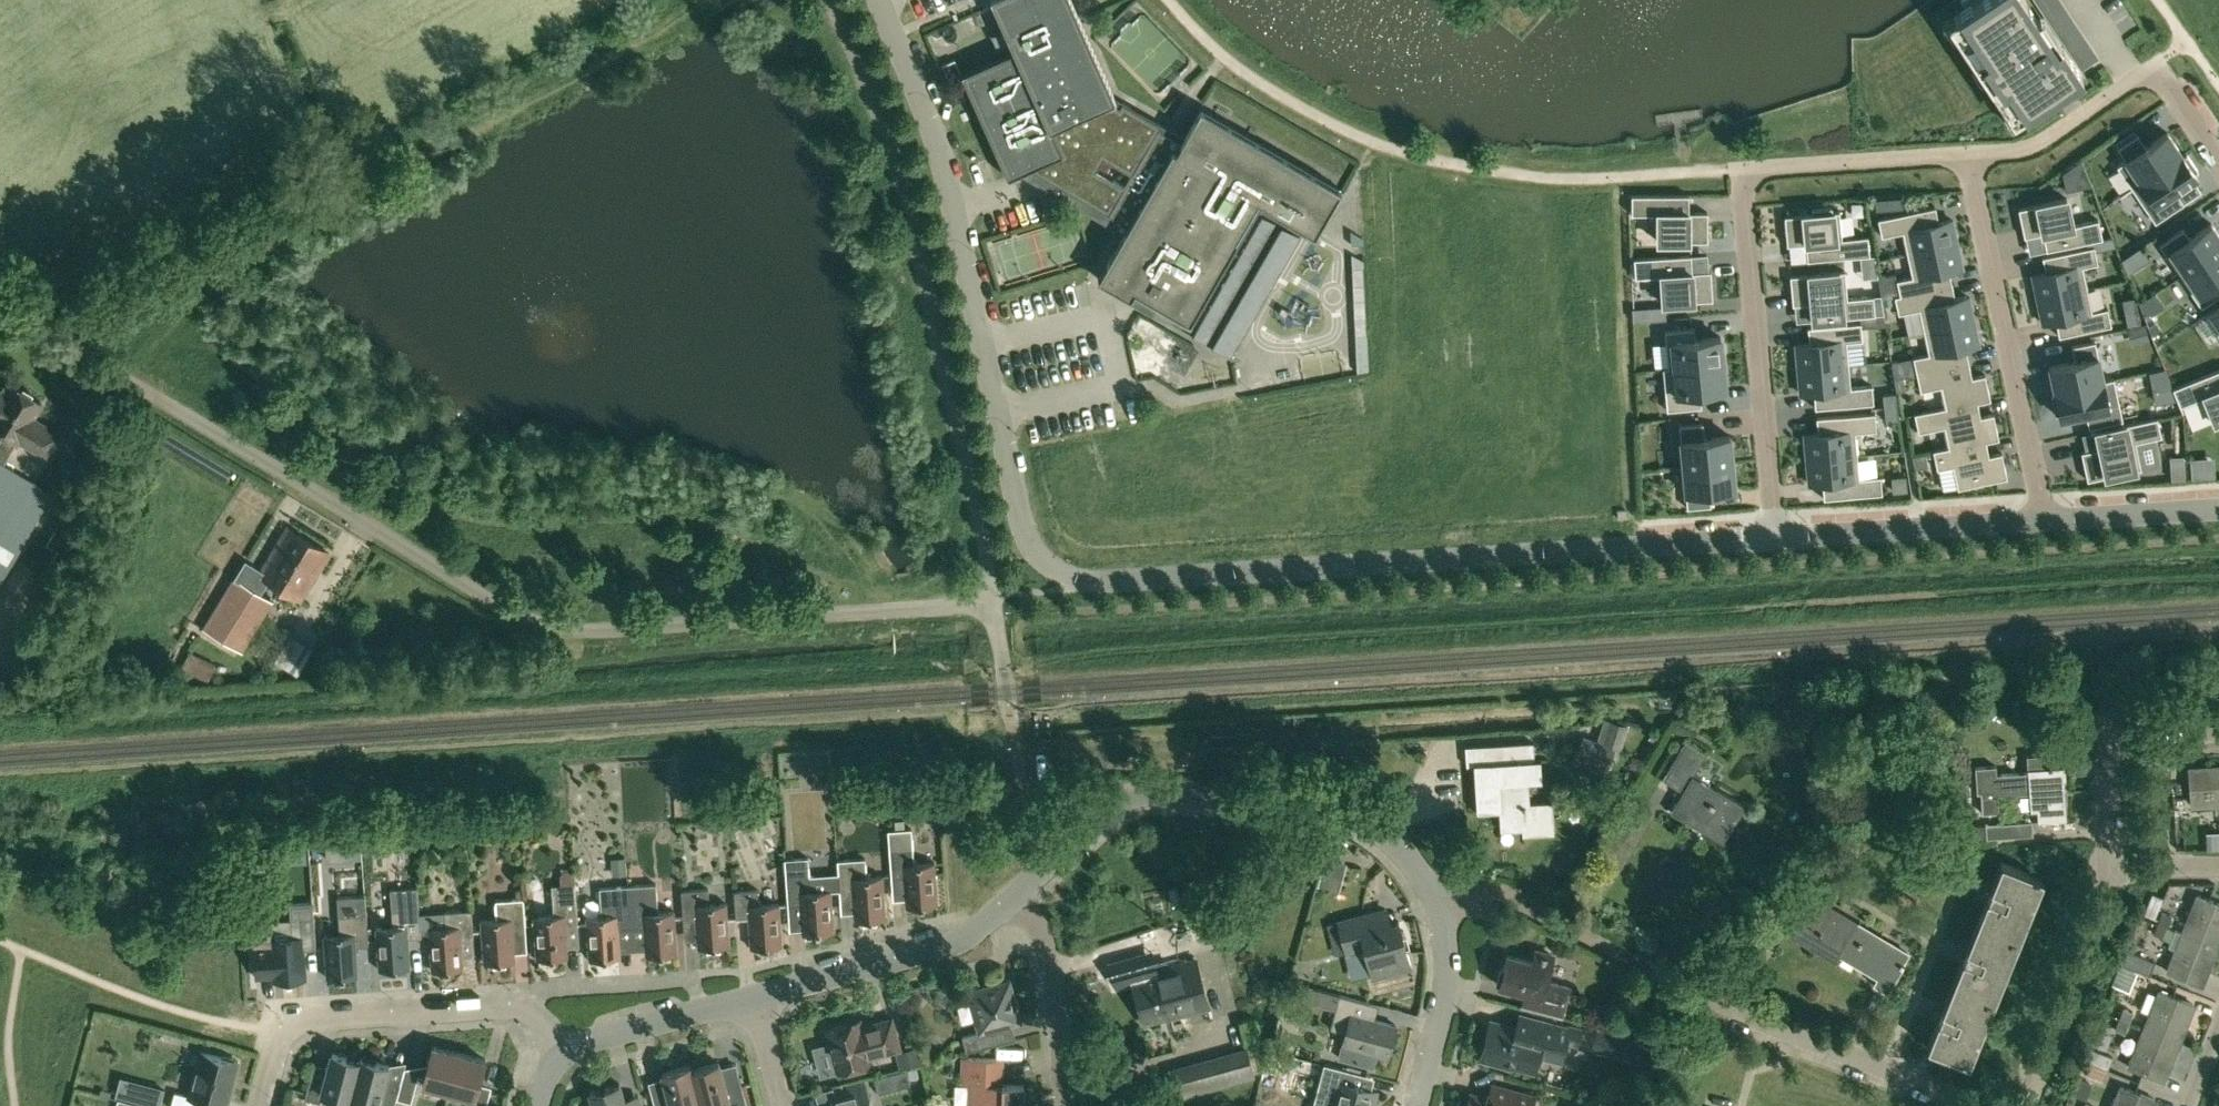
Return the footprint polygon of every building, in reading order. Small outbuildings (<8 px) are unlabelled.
[(1014,49),(961,72),(1008,176),(1030,167),(1108,212),(1126,182),(1098,166),(1105,155),(1132,170),(1152,136),(1153,136),(1161,123),(1122,101),(1120,105),(1112,100),(1116,99),(1072,0),(992,0),(1014,49)] [(2019,113),(2081,71),(2061,41),(2056,44),(2026,0),(1961,0),(1960,0),(1965,7),(1954,15),(1962,27),(1956,31),(2005,104),(2011,100),(2019,113)] [(1176,149),(1153,136),(1152,136),(1132,170),(1126,182),(1108,212),(1129,224),(1098,277),(1131,296),(1135,289),(1172,310),(1168,317),(1231,354),(1304,227),(1315,233),(1341,188),(1201,106),(1176,149)] [(2117,165),(2132,187),(2182,153),(2167,131),(2146,145),(2137,133),(2117,146),(2126,159),(2117,165)] [(2182,153),(2132,187),(2155,221),(2184,202),(2175,189),(2197,175),(2194,171),(2198,169),(2187,154),(2184,156),(2182,153)] [(2065,189),(2075,187),(2070,165),(2062,171),(2065,189)] [(1658,213),(1658,240),(1708,240),(1708,211),(1689,211),(1689,195),(1689,194),(1632,194),(1632,213),(1658,213)] [(1903,206),(1902,196),(1875,197),(1876,208),(1903,206)] [(2067,197),(2018,207),(2024,236),(2043,232),(2046,249),(2087,240),(2102,237),(2098,218),(2073,224),(2067,197)] [(1903,230),(1907,253),(1957,242),(1952,218),(1939,221),(1935,205),(1878,217),(1882,235),(1903,230)] [(1842,237),(1839,210),(1832,211),(1831,206),(1812,208),(1812,212),(1784,215),(1787,244),(1806,242),(1807,259),(1870,254),(1868,235),(1842,237)] [(2180,275),(2218,248),(2218,234),(2211,222),(2190,236),(2183,227),(2159,243),(2180,275)] [(2102,237),(2087,240),(2088,246),(2094,244),(2095,249),(2116,245),(2112,235),(2102,237)] [(1962,266),(1957,242),(1907,253),(1912,275),(1896,278),(1900,294),(1895,295),(1895,296),(1952,283),(1949,269),(1962,266)] [(2032,273),(2037,297),(2087,287),(2082,265),(2098,262),(2095,249),(2094,244),(2088,246),(2042,255),(2045,270),(2032,273)] [(2140,245),(2132,251),(2141,264),(2149,258),(2140,245)] [(2180,275),(2201,306),(2218,294),(2218,248),(2180,275)] [(1691,253),(1634,257),(1635,276),(1661,274),(1663,302),(1713,299),(1711,270),(1692,271),(1691,253)] [(1363,265),(1352,266),(1353,284),(1364,283),(1363,265)] [(1811,302),(1813,319),(1875,314),(1873,295),(1847,297),(1845,270),(1790,274),(1793,303),(1811,302)] [(1952,283),(1895,296),(1898,312),(1919,308),(1924,330),(1973,319),(1968,295),(1955,298),(1952,283)] [(2087,287),(2037,297),(2042,321),(2056,319),(2059,334),(2111,323),(2107,306),(2092,310),(2087,287)] [(1881,295),(1873,295),(1875,314),(1876,313),(1884,313),(1881,295)] [(2205,314),(2218,334),(2218,304),(2205,314)] [(1663,305),(1651,306),(1652,319),(1664,318),(1663,305)] [(1973,319),(1924,330),(1929,352),(1913,356),(1917,373),(1969,361),(1966,346),(1979,343),(1973,319)] [(1796,343),(1798,368),(1849,363),(1847,340),(1863,339),(1861,321),(1808,326),(1809,342),(1796,343)] [(2148,326),(2151,334),(2160,328),(2155,321),(2148,326)] [(2145,324),(2127,329),(2131,343),(2149,338),(2145,324)] [(1666,366),(1667,367),(1723,362),(1721,335),(1695,338),(1694,327),(1665,330),(1668,366),(1666,366)] [(2074,359),(2049,365),(2055,390),(2114,378),(2114,377),(2103,379),(2095,339),(2071,344),(2074,359)] [(1969,361),(1917,373),(1920,390),(1941,385),(1946,406),(1914,412),(1915,413),(1990,397),(1985,373),(1972,376),(1969,361)] [(1726,388),(1723,362),(1667,367),(1671,409),(1701,406),(1700,391),(1726,388)] [(1849,363),(1798,368),(1800,392),(1814,391),(1815,407),(1874,402),(1872,384),(1851,386),(1849,363)] [(2173,387),(2180,404),(2204,395),(2214,420),(2217,419),(2218,424),(2218,368),(2173,387)] [(1907,375),(1894,377),(1897,390),(1910,387),(1907,375)] [(2122,419),(2114,378),(2055,390),(2055,394),(2051,394),(2055,414),(2059,413),(2060,416),(2085,411),(2089,426),(2122,419)] [(4,462),(17,439),(19,440),(20,438),(48,455),(61,433),(33,416),(42,401),(11,383),(6,392),(1,390),(0,392),(0,429),(5,432),(0,439),(0,460),(4,462)] [(1882,393),(1884,407),(1897,405),(1896,392),(1882,393)] [(1990,397),(1915,413),(1919,431),(1945,425),(1949,446),(1933,449),(1934,450),(1999,436),(1993,412),(1980,415),(1977,401),(1990,398),(1990,397)] [(1897,405),(1884,407),(1885,420),(1899,418),(1897,405)] [(1806,458),(1857,453),(1855,431),(1871,429),(1869,412),(1816,416),(1817,432),(1804,434),(1806,458)] [(2081,450),(2087,479),(2141,467),(2135,441),(2161,435),(2157,417),(2096,429),(2099,446),(2081,450)] [(1683,465),(1733,461),(1730,434),(1704,437),(1703,422),(1679,424),(1683,465)] [(1937,468),(1953,465),(1958,487),(2007,476),(2002,451),(1989,454),(1986,440),(1999,437),(1999,436),(1934,450),(1937,468)] [(1925,452),(1912,455),(1915,468),(1928,465),(1925,452)] [(1859,476),(1857,453),(1806,458),(1809,483),(1822,481),(1823,497),(1882,492),(1880,474),(1859,476)] [(2184,454),(2169,455),(2171,478),(2185,477),(2184,454)] [(52,491),(4,462),(0,460),(0,578),(52,491)] [(1733,461),(1683,465),(1687,507),(1711,504),(1709,489),(1735,487),(1733,461)] [(1906,476),(1891,477),(1892,492),(1907,491),(1906,476)] [(247,560),(236,578),(261,592),(260,592),(269,579),(301,598),(329,551),(287,526),(261,569),(247,560)] [(231,643),(261,592),(236,578),(206,627),(231,643)] [(180,666),(198,675),(206,658),(188,649),(180,666)] [(1614,746),(1583,736),(1576,757),(1607,768),(1614,746)] [(1680,786),(1684,789),(1672,809),(1689,819),(1694,811),(1712,823),(1708,830),(1725,841),(1748,803),(1719,785),(1718,787),(1695,773),(1709,751),(1687,738),(1669,769),(1685,778),(1680,786)] [(1474,764),(1477,811),(1479,811),(1478,806),(1499,805),(1500,829),(1502,829),(1502,824),(1522,823),(1522,833),(1524,833),(1524,829),(1549,827),(1548,802),(1552,802),(1552,800),(1529,801),(1528,781),(1542,780),(1540,758),(1534,759),(1533,741),(1465,745),(1466,764),(1474,764)] [(2038,820),(2067,818),(2063,765),(2052,765),(2052,764),(2048,764),(2047,753),(2026,754),(2027,770),(1996,773),(1995,764),(1974,765),(1976,792),(1980,792),(1982,812),(1998,811),(1997,794),(2036,792),(2038,820)] [(2188,768),(2190,803),(2214,802),(2215,811),(2218,811),(2218,766),(2188,768)] [(904,819),(895,819),(896,828),(905,827),(904,819)] [(2032,820),(1985,822),(1986,836),(2033,834),(2032,820)] [(914,862),(913,847),(911,827),(888,829),(891,876),(904,876),(906,905),(937,903),(934,861),(914,862)] [(2206,832),(2207,848),(2218,848),(2218,831),(2206,832)] [(327,861),(338,860),(338,842),(326,843),(327,861)] [(810,889),(809,874),(808,850),(784,852),(788,904),(801,903),(803,932),(806,932),(806,937),(817,936),(817,931),(833,930),(830,888),(810,889)] [(1327,855),(1320,881),(1338,886),(1344,859),(1327,855)] [(617,874),(627,874),(626,867),(626,856),(616,856),(611,857),(612,864),(612,875),(617,874)] [(865,857),(837,859),(839,890),(852,889),(854,919),(885,917),(882,874),(867,875),(865,857)] [(1977,922),(2018,938),(2043,877),(2001,860),(1977,922)] [(562,873),(561,874),(561,882),(574,882),(574,867),(562,868),(562,873)] [(578,923),(575,882),(558,883),(552,884),(554,913),(534,915),(537,957),(540,957),(540,961),(551,961),(551,956),(567,955),(565,924),(578,923)] [(628,884),(631,925),(644,924),(646,954),(677,952),(674,909),(658,911),(656,882),(628,884)] [(618,926),(631,925),(628,884),(599,886),(601,914),(586,915),(589,958),(620,956),(618,926)] [(393,925),(376,926),(379,968),(398,967),(398,971),(407,971),(407,966),(410,966),(408,936),(421,936),(420,927),(419,912),(419,907),(417,887),(390,889),(391,906),(393,925)] [(708,887),(681,889),(683,917),(696,916),(698,946),(729,944),(726,901),(710,903),(708,887)] [(758,888),(734,889),(736,917),(749,916),(751,946),(782,944),(779,902),(759,903),(758,888)] [(2163,896),(2151,892),(2143,912),(2154,917),(2163,896)] [(1858,922),(1837,910),(1811,894),(1807,902),(1805,901),(1788,930),(1814,946),(1818,939),(1840,952),(1858,922)] [(2216,945),(2218,937),(2218,902),(2198,894),(2183,932),(2216,945)] [(340,933),(324,934),(327,976),(358,974),(356,945),(369,944),(366,912),(365,895),(337,897),(338,914),(340,933)] [(526,928),(524,897),(514,897),(496,899),(497,917),(481,918),(484,961),(515,959),(513,929),(526,928)] [(272,937),(254,939),(257,975),(274,974),(275,980),(305,978),(305,971),(303,948),(316,947),(314,915),(313,904),(286,906),(288,936),(272,937)] [(1411,966),(1407,950),(1399,920),(1390,922),(1386,907),(1338,920),(1345,951),(1364,946),(1372,977),(1411,966)] [(429,927),(432,969),(463,967),(461,937),(474,936),(472,908),(444,910),(445,925),(429,927)] [(2158,922),(2168,926),(2172,916),(2162,911),(2158,922)] [(1858,922),(1840,952),(1879,976),(1875,982),(1887,989),(1904,960),(1903,959),(1907,952),(1858,922)] [(1993,1000),(2018,938),(1977,922),(1952,983),(1993,1000)] [(2183,932),(2168,926),(2158,922),(2153,933),(2170,939),(2167,945),(2176,948),(2167,971),(2200,984),(2216,945),(2183,932)] [(1507,953),(1504,965),(1500,967),(1496,982),(1532,992),(1528,1007),(1561,1016),(1569,986),(1546,979),(1553,954),(1535,949),(1533,960),(1507,953)] [(2139,969),(2150,973),(2155,961),(2125,949),(2117,971),(2135,978),(2139,969)] [(1196,958),(1131,976),(1144,1022),(1209,1004),(1196,958)] [(2130,990),(2135,978),(2117,971),(2112,983),(2130,990)] [(979,1030),(962,1035),(966,1050),(1001,1041),(997,1027),(1020,1020),(1009,979),(968,990),(979,1030)] [(1969,1061),(1993,1000),(1952,983),(1927,1045),(1969,1061)] [(1330,990),(1310,985),(1308,994),(1327,999),(1330,990)] [(2144,1028),(2177,1041),(2193,1002),(2160,989),(2158,995),(2148,991),(2141,1008),(2151,1012),(2144,1028)] [(1330,1027),(1345,1031),(1338,1057),(1375,1067),(1379,1053),(1387,1055),(1396,1024),(1366,1016),(1370,1001),(1339,993),(1330,1027)] [(2119,1018),(2130,1022),(2134,1011),(2124,1007),(2119,1018)] [(1487,1038),(1482,1059),(1513,1067),(1514,1064),(1535,1070),(1541,1048),(1562,1054),(1565,1044),(1577,1047),(1582,1029),(1568,1025),(1567,1027),(1537,1018),(1519,1014),(1516,1027),(1490,1019),(1485,1035),(1487,1038)] [(860,1019),(826,1027),(838,1070),(871,1061),(870,1055),(900,1047),(892,1017),(862,1025),(860,1019)] [(2125,1033),(2130,1022),(2119,1018),(2115,1028),(2125,1033)] [(1597,1026),(1592,1047),(1635,1059),(1640,1038),(1597,1026)] [(2162,1079),(2177,1041),(2144,1028),(2129,1066),(2162,1079)] [(449,1090),(459,1051),(433,1044),(423,1083),(449,1090)] [(895,1052),(899,1068),(922,1062),(922,1061),(918,1046),(909,1048),(895,1052)] [(2103,1080),(2112,1055),(2088,1046),(2079,1071),(2103,1080)] [(1247,1048),(1169,1070),(1176,1096),(1254,1074),(1247,1048)] [(175,1091),(171,1105),(192,1105),(194,1097),(226,1105),(238,1060),(235,1059),(233,1056),(224,1054),(222,1055),(201,1050),(189,1095),(175,1091)] [(449,1090),(475,1097),(472,1105),(486,1105),(490,1090),(478,1086),(486,1058),(459,1051),(449,1090)] [(361,1059),(360,1059),(333,1052),(330,1063),(326,1065),(314,1062),(304,1097),(320,1101),(322,1092),(351,1099),(352,1096),(351,1096),(361,1059)] [(396,1097),(400,1082),(389,1079),(386,1075),(389,1063),(361,1056),(360,1059),(361,1059),(351,1096),(352,1096),(378,1104),(378,1105),(394,1105),(396,1097)] [(961,1083),(969,1083),(968,1105),(1023,1105),(1023,1084),(1002,1083),(1003,1057),(962,1056),(961,1083)] [(701,1105),(711,1105),(720,1104),(721,1105),(747,1105),(741,1082),(726,1086),(719,1061),(692,1068),(691,1068),(701,1105)] [(1378,1091),(1362,1086),(1366,1073),(1325,1062),(1315,1099),(1333,1104),(1332,1105),(1374,1105),(1378,1091)] [(692,1068),(691,1063),(662,1071),(669,1096),(654,1100),(655,1105),(701,1105),(691,1068),(692,1068)] [(400,1082),(396,1097),(411,1101),(419,1071),(405,1067),(400,1082)] [(901,1084),(897,1069),(875,1075),(879,1090),(901,1084)] [(116,1096),(155,1105),(160,1105),(165,1088),(121,1077),(116,1096)] [(2092,1082),(2077,1077),(2070,1092),(2085,1098),(2092,1082)] [(590,1090),(594,1105),(642,1105),(638,1094),(624,1098),(620,1082),(590,1090)] [(865,1082),(830,1091),(834,1105),(872,1105),(865,1082)] [(1466,1105),(1531,1105),(1534,1095),(1491,1083),(1488,1097),(1470,1092),(1466,1105)] [(2154,1098),(2122,1085),(2113,1105),(2151,1105),(2154,1098)]
